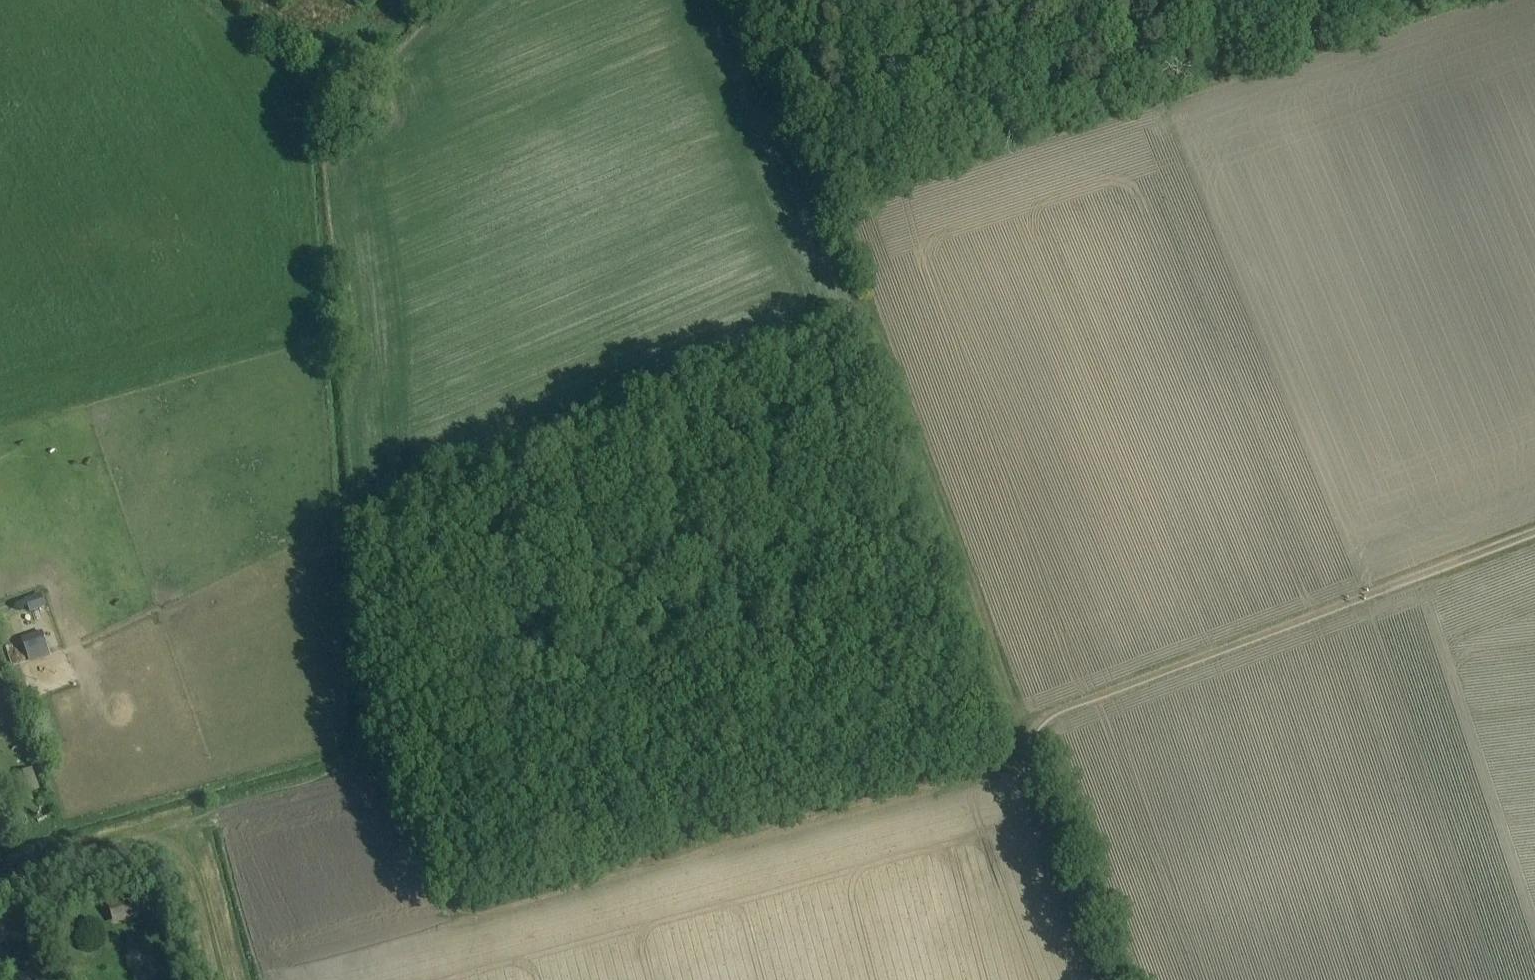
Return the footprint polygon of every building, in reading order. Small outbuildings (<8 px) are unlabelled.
[(42,634),(23,640),(32,664),(51,657),(42,634)] [(8,710),(1,686),(0,686),(0,713),(8,710)] [(33,769),(17,775),(24,796),(40,791),(33,769)] [(108,905),(114,926),(142,918),(136,897),(108,905)]
